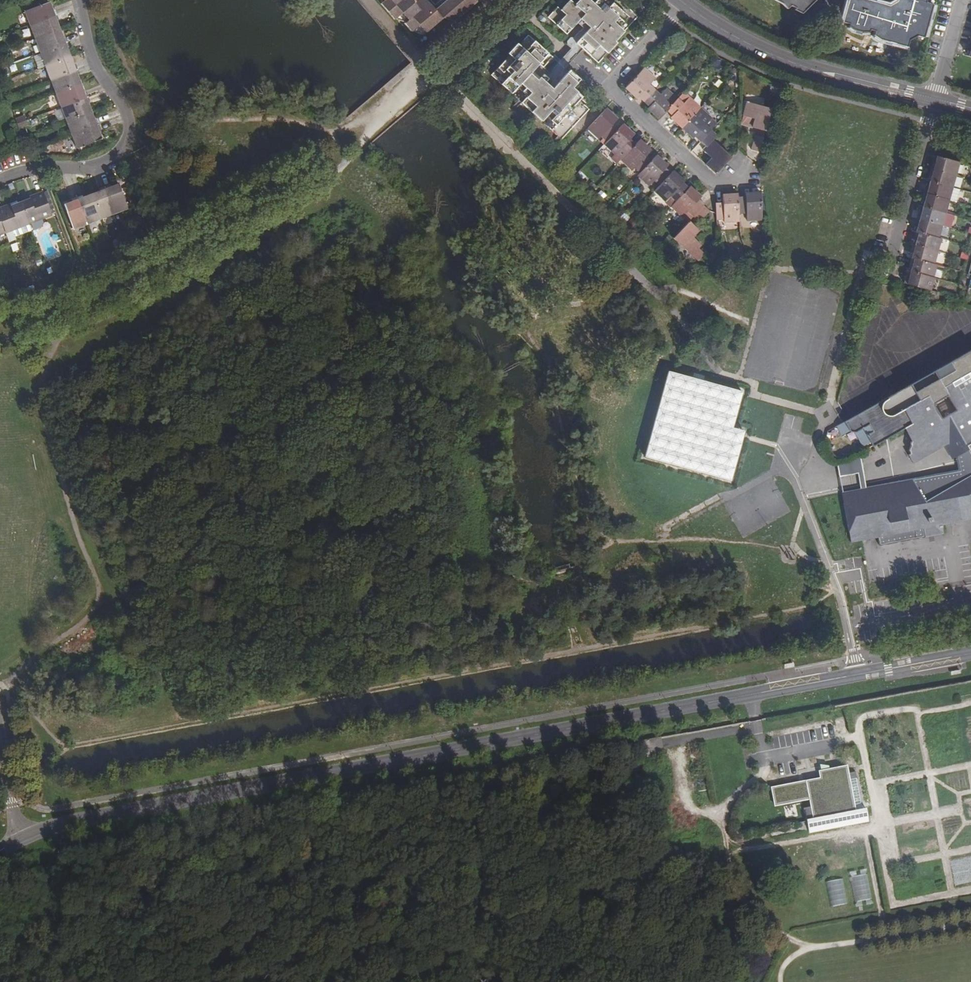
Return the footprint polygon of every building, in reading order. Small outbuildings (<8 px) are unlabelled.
[(382,4),(395,19),(399,15),(386,0),(382,4)] [(386,0),(399,15),(403,12),(409,19),(405,23),(412,30),(419,24),(426,32),(443,17),(453,22),(478,1),(486,0),(445,0),(432,11),(422,0),(386,0)] [(596,61),(615,40),(637,15),(620,0),(615,0),(613,3),(610,0),(579,0),(575,5),(570,1),(561,10),(557,7),(548,17),(567,34),(580,18),(590,27),(583,34),(580,31),(575,36),(572,37),(568,41),(568,46),(573,50),(578,44),(596,61)] [(775,0),(781,3),(787,9),(790,6),(797,9),(799,6),(804,11),(815,0),(775,0)] [(897,2),(888,6),(867,0),(848,0),(841,22),(849,24),(847,26),(853,30),(861,32),(869,32),(870,30),(874,31),(873,35),(879,40),(906,48),(908,41),(917,36),(924,38),(932,5),(925,2),(926,0),(898,0),(897,2)] [(24,12),(30,26),(54,16),(52,12),(51,8),(49,10),(46,4),(24,12)] [(30,26),(35,40),(57,31),(55,25),(57,24),(54,16),(30,26)] [(35,40),(40,54),(65,44),(63,39),(62,36),(59,37),(57,31),(35,40)] [(492,75),(562,138),(589,108),(569,90),(578,79),(557,61),(548,71),(539,63),(548,53),(528,35),(492,75)] [(40,54),(45,67),(67,58),(65,53),(68,52),(65,44),(40,54)] [(45,67),(51,82),(75,72),(74,66),(72,63),(70,64),(67,58),(45,67)] [(638,96),(643,101),(653,90),(648,85),(655,78),(644,68),(625,88),(636,98),(638,96)] [(51,82),(56,94),(78,85),(76,81),(78,80),(75,72),(51,82)] [(56,94),(62,108),(86,99),(84,94),(83,91),(80,92),(78,85),(56,94)] [(646,108),(658,118),(666,110),(677,98),(665,88),(658,95),(653,90),(643,101),(648,106),(646,108)] [(669,117),(681,127),(699,107),(689,97),(682,104),(677,98),(666,110),(671,115),(669,117)] [(62,108),(67,121),(88,113),(86,108),(89,107),(88,104),(86,99),(62,108)] [(754,119),(751,128),(765,131),(771,110),(747,103),(743,116),(754,119)] [(694,136),(699,140),(710,130),(704,124),(711,117),(699,107),(681,127),(692,137),(694,136)] [(602,135),(607,140),(617,129),(612,124),(616,119),(606,109),(587,128),(598,138),(602,135)] [(67,121),(72,135),(96,126),(94,120),(93,118),(90,119),(88,113),(67,121)] [(24,116),(15,118),(18,129),(27,127),(24,116)] [(618,150),(623,155),(634,144),(628,138),(632,134),(622,124),(617,129),(607,140),(604,143),(614,154),(618,150)] [(72,135),(77,148),(98,140),(96,134),(99,134),(98,130),(96,126),(72,135)] [(704,163),(714,173),(730,156),(711,139),(716,135),(710,130),(699,140),(705,146),(701,149),(710,157),(704,163)] [(758,136),(754,151),(762,153),(767,139),(758,136)] [(634,165),(640,170),(650,159),(645,154),(649,149),(639,139),(634,144),(623,155),(620,159),(631,169),(634,165)] [(697,146),(692,152),(704,163),(708,158),(701,152),(702,151),(697,146)] [(655,178),(660,183),(670,172),(665,167),(667,165),(655,154),(650,159),(640,170),(636,174),(648,185),(655,178)] [(934,161),(932,168),(957,175),(961,162),(938,156),(936,161),(934,161)] [(932,176),(930,181),(954,187),(957,175),(932,168),(930,175),(932,176)] [(672,194),(677,199),(687,188),(682,183),(683,181),(672,170),(670,172),(660,183),(654,190),(665,201),(672,194)] [(927,186),(925,194),(950,201),(957,203),(961,189),(954,187),(930,181),(929,187),(927,186)] [(688,209),(694,214),(703,205),(704,203),(698,198),(700,196),(689,186),(687,188),(677,199),(670,205),(682,216),(688,209)] [(106,190),(115,215),(129,210),(122,188),(116,190),(115,187),(110,189),(106,190)] [(93,198),(101,220),(115,215),(106,190),(101,192),(98,194),(99,196),(93,198)] [(746,212),(746,221),(762,221),(760,193),(744,194),(744,197),(737,197),(738,212),(746,212)] [(21,203),(28,224),(52,215),(44,194),(35,197),(36,198),(21,203)] [(715,205),(716,220),(724,220),(724,223),(739,222),(738,212),(737,197),(737,194),(722,195),(722,200),(722,205),(715,205)] [(925,201),(923,207),(947,213),(950,201),(925,194),(923,200),(925,201)] [(79,200),(88,225),(101,220),(93,198),(87,200),(86,198),(83,199),(79,200)] [(66,209),(74,230),(88,225),(79,200),(74,202),(71,203),(72,206),(66,209)] [(5,233),(9,242),(14,240),(11,230),(28,224),(21,203),(6,209),(5,208),(0,210),(0,219),(5,233)] [(692,216),(699,222),(709,211),(703,205),(694,214),(692,216)] [(920,211),(917,218),(943,225),(947,213),(923,207),(922,212),(920,211)] [(918,226),(916,232),(939,238),(943,225),(917,218),(915,225),(918,226)] [(672,237),(690,254),(700,244),(692,236),(698,230),(688,221),(672,237)] [(916,239),(915,245),(939,251),(942,239),(939,238),(916,232),(914,239),(916,239)] [(913,252),(911,258),(935,264),(939,251),(915,245),(913,244),(910,252),(913,252)] [(912,265),(910,271),(934,277),(936,270),(937,265),(935,264),(911,258),(909,265),(912,265)] [(934,277),(935,278),(941,279),(943,272),(936,270),(934,277)] [(906,276),(904,283),(931,291),(935,278),(934,277),(910,271),(909,277),(906,276)] [(912,461),(943,444),(951,457),(961,451),(967,448),(965,445),(960,437),(970,430),(970,349),(932,371),(935,378),(921,386),(918,379),(835,426),(840,434),(851,427),(861,445),(870,440),(872,444),(903,426),(911,422),(918,435),(916,439),(915,439),(914,439),(913,439),(912,439),(912,440),(911,440),(911,441),(910,442),(911,443),(911,444),(912,445),(910,447),(912,448),(909,452),(908,453),(912,461)] [(918,379),(921,386),(935,378),(932,371),(918,379)] [(741,443),(732,427),(742,391),(668,372),(645,458),(730,480),(741,443)] [(918,435),(911,422),(903,426),(911,440),(912,440),(912,439),(913,439),(914,439),(915,439),(916,439),(918,435)] [(732,427),(741,443),(744,431),(732,427)] [(965,445),(970,442),(970,430),(960,437),(965,445)] [(967,448),(961,451),(970,466),(926,491),(919,477),(917,478),(916,476),(912,477),(924,500),(970,473),(970,456),(967,448)] [(851,541),(870,537),(868,530),(874,528),(875,536),(878,536),(879,544),(916,538),(915,534),(914,529),(924,528),(925,532),(925,536),(944,533),(942,523),(950,522),(949,516),(956,514),(957,520),(970,518),(970,514),(969,505),(970,504),(970,473),(924,500),(912,477),(875,483),(875,486),(842,492),(844,507),(840,508),(843,526),(848,526),(851,541)] [(822,779),(771,788),(774,804),(809,797),(812,819),(854,811),(846,767),(830,770),(831,778),(822,779)] [(830,770),(821,771),(822,779),(831,778),(830,770)]
